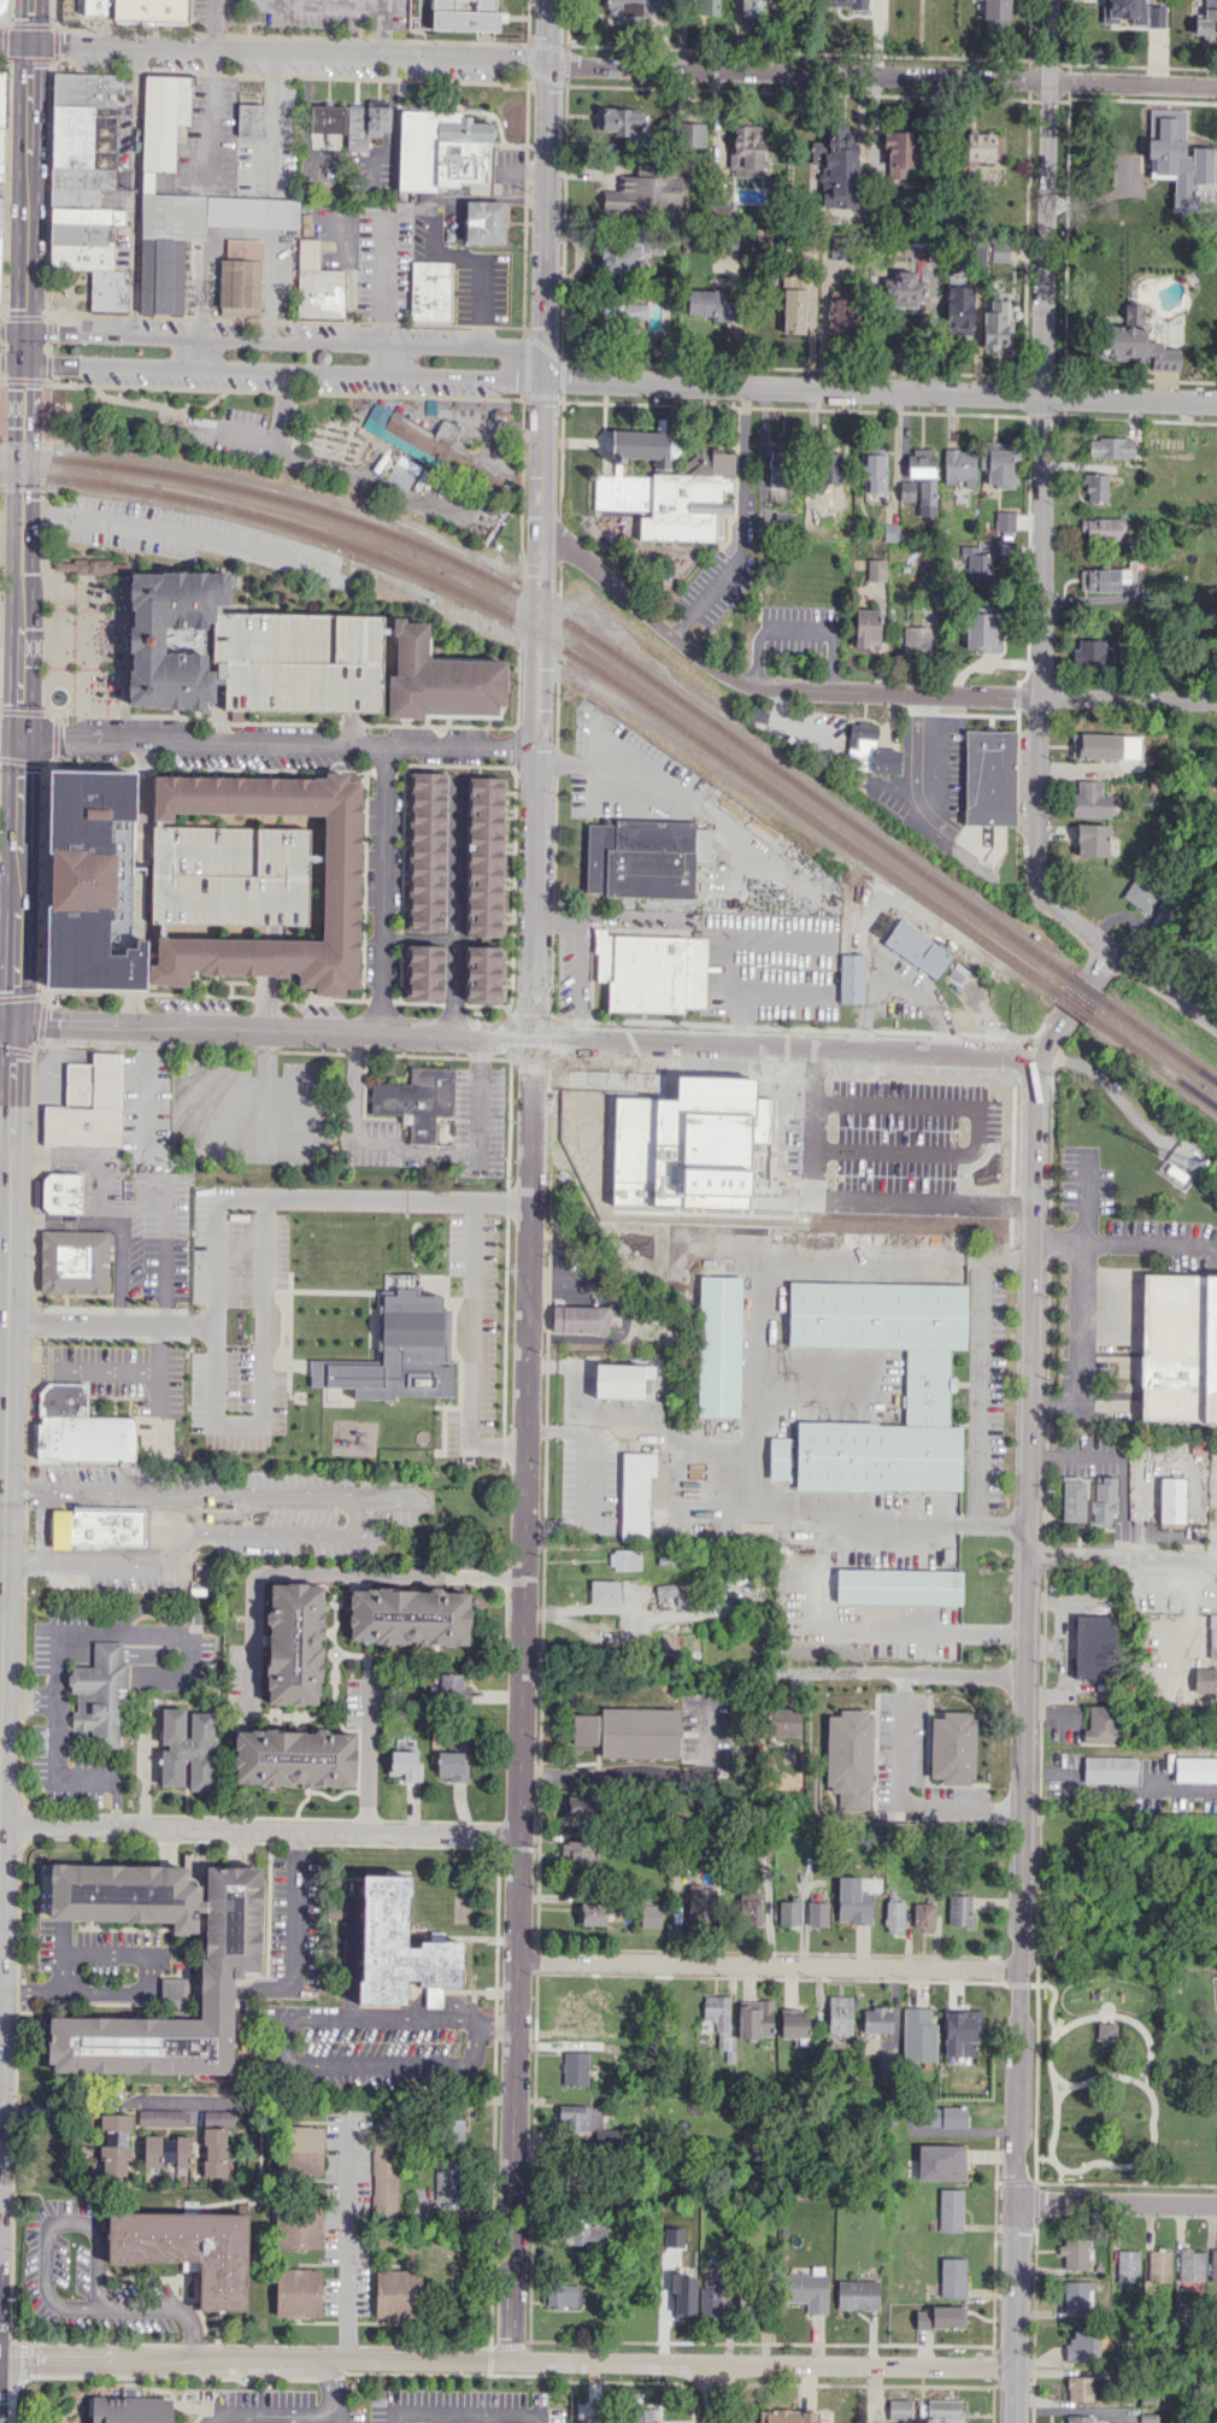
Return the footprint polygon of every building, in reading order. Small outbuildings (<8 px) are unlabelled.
[(84,14),(84,0),(107,0),(107,14),(84,14)] [(116,19),(116,0),(188,0),(188,20),(116,19)] [(498,30),(498,21),(506,22),(507,12),(497,12),(497,0),(454,0),(454,10),(432,9),(432,29),(498,30)] [(628,24),(629,14),(666,16),(667,0),(609,0),(609,12),(615,12),(615,23),(628,24)] [(718,0),(693,0),(692,14),(718,15),(718,0)] [(769,21),(770,0),(741,0),(741,20),(769,21)] [(1009,25),(1010,0),(983,0),(983,24),(1009,25)] [(1102,23),(1165,24),(1165,5),(1145,5),(1145,0),(1102,0),(1102,23)] [(1216,36),(1216,10),(1194,9),(1194,36),(1216,36)] [(54,71),(53,104),(124,105),(125,74),(54,71)] [(143,74),(189,75),(188,122),(174,122),(172,168),(152,168),(151,193),(140,193),(143,74)] [(369,100),(369,106),(366,106),(366,135),(381,135),(381,130),(389,130),(390,100),(369,100)] [(239,102),(237,135),(263,135),(264,104),(239,102)] [(53,104),(52,170),(116,171),(117,106),(53,104)] [(311,104),(310,133),(345,133),(346,105),(311,104)] [(347,105),(347,151),(368,152),(368,136),(364,136),(364,105),(347,105)] [(595,108),(595,137),(646,137),(646,109),(595,108)] [(401,111),(398,189),(437,192),(437,184),(460,186),(460,181),(480,181),(481,170),(487,170),(488,145),(484,145),(484,141),(490,141),(492,123),(470,122),(470,113),(401,111)] [(1149,138),(1148,177),(1177,178),(1177,158),(1184,158),(1185,139),(1177,139),(1178,117),(1157,116),(1157,138),(1149,138)] [(706,123),(676,122),(675,146),(706,147),(706,123)] [(731,176),(763,176),(763,126),(732,126),(731,176)] [(856,127),(825,128),(825,141),(811,141),(811,163),(820,163),(822,224),(859,223),(856,127)] [(887,147),(888,181),(904,181),(904,167),(915,167),(914,131),(883,132),(883,147),(887,147)] [(1001,133),(966,133),(966,161),(1001,161),(1001,133)] [(602,191),(602,216),(680,216),(681,178),(652,177),(652,164),(636,164),(636,176),(619,176),(619,191),(602,191)] [(52,170),(52,187),(101,188),(114,188),(116,171),(52,170)] [(52,187),(52,207),(101,207),(101,188),(52,187)] [(140,312),(143,196),(298,200),(296,228),(207,225),(207,239),(186,237),(183,313),(140,312)] [(465,241),(466,200),(506,201),(505,242),(465,241)] [(52,207),(52,223),(107,224),(112,224),(112,207),(101,207),(52,207)] [(52,223),(51,245),(106,246),(107,224),(52,223)] [(298,317),(300,236),(319,237),(318,270),(345,271),(343,318),(298,317)] [(221,315),(222,259),(225,259),(227,237),(264,239),(261,316),(221,315)] [(639,271),(639,243),(613,243),(613,251),(601,251),(600,270),(639,271)] [(51,245),(49,268),(54,268),(67,268),(90,269),(113,269),(113,246),(106,246),(51,245)] [(412,321),(413,262),(452,262),(451,322),(412,321)] [(90,269),(90,291),(90,303),(90,310),(128,311),(128,283),(124,283),(124,269),(113,269),(90,269)] [(924,305),(924,280),(915,280),(915,271),(897,271),(897,278),(883,279),(884,306),(924,305)] [(964,286),(965,276),(947,276),(945,333),(972,334),(973,286),(964,286)] [(804,333),(805,278),(783,277),(782,333),(804,333)] [(724,291),(687,289),(686,318),(731,320),(732,299),(724,299),(724,291)] [(826,332),(852,333),(853,319),(857,319),(858,293),(827,292),(826,332)] [(1009,350),(1010,295),(997,295),(997,301),(984,300),(983,350),(1009,350)] [(647,303),(599,304),(599,323),(647,321),(647,303)] [(1144,340),(1144,305),(1125,304),(1124,325),(1101,325),(1101,358),(1140,359),(1140,361),(1151,362),(1151,370),(1180,370),(1180,349),(1163,348),(1163,341),(1144,340)] [(321,363),(317,359),(318,353),(322,351),(327,351),(330,354),(330,359),(327,363),(321,363)] [(382,436),(387,430),(383,428),(393,410),(431,433),(443,413),(464,426),(453,444),(507,476),(493,501),(382,436)] [(594,512),(595,474),(607,475),(613,475),(615,462),(615,458),(611,458),(612,429),(655,430),(657,417),(671,418),(670,434),(677,439),(680,444),(678,450),(676,456),(670,458),(670,468),(666,468),(666,473),(675,474),(700,447),(723,448),(723,453),(734,453),(731,492),(722,491),(721,501),(731,501),(730,512),(716,512),(715,540),(640,538),(641,515),(594,512)] [(1134,438),(1089,437),(1088,457),(1134,458),(1134,438)] [(1013,488),(1013,460),(1018,460),(1019,443),(981,442),(980,466),(988,467),(988,488),(1013,488)] [(935,448),(908,448),(907,477),(918,477),(918,515),(934,515),(935,448)] [(886,491),(884,449),(860,450),(862,492),(886,491)] [(944,484),(975,483),(975,449),(943,450),(944,484)] [(779,488),(786,488),(787,452),(769,451),(768,498),(779,499),(779,488)] [(819,488),(841,487),(839,452),(818,453),(819,488)] [(1107,501),(1107,474),(1085,473),(1084,500),(1107,501)] [(913,481),(898,482),(899,501),(914,501),(913,481)] [(995,511),(995,530),(1015,529),(1014,511),(995,511)] [(1122,517),(1083,518),(1083,540),(1122,540),(1122,517)] [(991,579),(991,554),(978,554),(978,545),(960,546),(960,556),(967,556),(967,580),(991,579)] [(867,581),(885,581),(885,559),(867,559),(867,581)] [(1080,590),(1120,591),(1120,569),(1081,568),(1080,590)] [(131,573),(130,609),(133,609),(133,626),(129,626),(128,651),(133,651),(133,669),(130,669),(129,704),(159,704),(159,706),(204,706),(205,700),(214,700),(216,669),(207,669),(207,655),(164,653),(164,626),(207,627),(207,621),(213,621),(216,621),(216,612),(216,604),(229,604),(229,573),(131,573)] [(854,645),(878,646),(879,609),(855,608),(854,645)] [(216,612),(216,621),(213,621),(212,661),(217,661),(217,677),(224,677),(224,709),(382,712),(383,615),(216,612)] [(966,650),(998,651),(999,613),(967,612),(966,650)] [(393,617),(393,634),(395,634),(395,674),(387,674),(387,717),(507,718),(507,659),(427,658),(428,623),(404,623),(404,617),(393,617)] [(1074,664),(1117,666),(1118,651),(1105,650),(1105,640),(1075,638),(1074,664)] [(900,750),(874,749),(875,727),(849,726),(847,770),(899,772),(900,750)] [(964,825),(965,731),(1016,732),(1013,826),(964,825)] [(1120,734),(1071,733),(1071,758),(1119,759),(1120,734)] [(49,769),(46,986),(146,987),(146,939),(137,939),(136,949),(125,949),(125,955),(108,955),(111,820),(135,820),(136,770),(49,769)] [(148,963),(157,963),(157,937),(166,937),(166,938),(323,941),(325,814),(172,811),(172,819),(154,819),(154,776),(313,779),(313,778),(325,778),(325,772),(348,773),(347,780),(360,780),(357,986),(345,986),(345,995),(314,995),(314,986),(299,986),(299,976),(295,972),(288,972),(288,976),(199,975),(199,969),(193,969),(189,973),(189,985),(148,984),(148,963)] [(408,931),(412,773),(448,773),(445,932),(408,931)] [(465,935),(470,776),(506,778),(501,937),(465,935)] [(1100,781),(1077,780),(1077,793),(1071,793),(1071,816),(1109,817),(1110,795),(1100,794),(1100,781)] [(588,891),(590,823),(616,825),(616,819),(693,820),(693,828),(710,828),(710,860),(694,858),(694,898),(606,897),(607,891),(588,891)] [(1107,856),(1108,824),(1076,823),(1075,855),(1107,856)] [(151,922),(152,827),(308,829),(306,925),(151,922)] [(1159,892),(1132,877),(1121,898),(1148,912),(1159,892)] [(952,953),(897,919),(882,945),(937,978),(952,953)] [(598,981),(599,927),(699,929),(699,938),(707,938),(705,1008),(683,1008),(683,1014),(607,1013),(608,981),(598,981)] [(408,998),(410,945),(442,945),(442,999),(408,998)] [(466,1002),(468,948),(500,949),(500,1003),(466,1002)] [(838,1003),(863,1003),(865,955),(840,954),(838,1003)] [(43,1104),(43,1144),(122,1144),(122,1054),(94,1054),(94,1063),(65,1063),(65,1104),(43,1104)] [(372,1064),(453,1067),(451,1116),(435,1115),(434,1143),(410,1142),(411,1122),(402,1122),(402,1114),(371,1113),(372,1064)] [(47,1174),(42,1178),(42,1207),(48,1212),(81,1212),(81,1175),(47,1174)] [(689,1205),(693,1219),(692,1232),(686,1244),(677,1254),(665,1261),(652,1262),(639,1260),(627,1252),(618,1243),(613,1231),(613,1218),(616,1205),(623,1195),(634,1187),(646,1183),(658,1183),(671,1186),(682,1195),(689,1205)] [(41,1228),(40,1292),(41,1292),(45,1292),(65,1293),(107,1293),(108,1231),(47,1230),(41,1228)] [(382,1274),(381,1361),(311,1360),(311,1385),(322,1386),(322,1404),(352,1404),(352,1397),(393,1398),(393,1396),(453,1396),(453,1365),(445,1365),(445,1349),(452,1350),(453,1307),(441,1307),(441,1295),(416,1295),(416,1274),(382,1274)] [(1145,1274),(1216,1276),(1216,1422),(1141,1420),(1145,1274)] [(698,1415),(700,1277),(741,1278),(737,1415),(698,1415)] [(788,1345),(789,1279),(966,1284),(965,1349),(951,1349),(950,1375),(956,1375),(956,1391),(948,1391),(947,1427),(960,1427),(959,1489),(798,1485),(798,1479),(771,1479),(771,1436),(796,1437),(796,1421),(905,1424),(907,1348),(788,1345)] [(553,1331),(554,1304),(607,1306),(606,1333),(553,1331)] [(595,1395),(596,1362),(655,1365),(655,1380),(645,1379),(643,1396),(595,1395)] [(37,1391),(47,1381),(88,1381),(87,1416),(41,1416),(37,1415),(37,1391)] [(41,1416),(41,1422),(36,1422),(36,1459),(134,1460),(135,1418),(41,1416)] [(649,1476),(656,1476),(656,1453),(622,1452),(620,1539),(648,1539),(649,1476)] [(1110,1526),(1110,1513),(1115,1513),(1116,1476),(1095,1476),(1094,1501),(1092,1501),(1091,1526),(1110,1526)] [(1158,1525),(1183,1525),(1184,1478),(1159,1477),(1158,1525)] [(1061,1522),(1084,1523),(1084,1478),(1061,1478),(1061,1522)] [(46,1508),(45,1544),(148,1545),(148,1509),(46,1508)] [(611,1570),(641,1570),(641,1550),(611,1550),(611,1570)] [(837,1600),(839,1566),(962,1570),(960,1603),(837,1600)] [(590,1605),(618,1605),(619,1580),(590,1580),(590,1605)] [(267,1703),(269,1624),(265,1621),(265,1613),(270,1609),(270,1582),(324,1583),(321,1705),(267,1703)] [(656,1598),(675,1596),(676,1606),(692,1604),(690,1582),(654,1585),(656,1598)] [(351,1643),(351,1589),(428,1590),(431,1585),(441,1586),(443,1591),(468,1591),(468,1644),(351,1643)] [(1209,1614),(1210,1659),(1216,1658),(1216,1614),(1209,1614)] [(1116,1615),(1075,1615),(1074,1677),(1115,1678),(1116,1615)] [(93,1641),(93,1666),(71,1666),(71,1672),(67,1674),(67,1683),(71,1685),(71,1692),(77,1692),(77,1711),(72,1711),(71,1726),(74,1726),(74,1729),(90,1729),(90,1727),(92,1727),(92,1748),(120,1748),(122,1688),(127,1688),(128,1661),(122,1661),(122,1641),(93,1641)] [(1193,1668),(1193,1692),(1216,1693),(1216,1668),(1193,1668)] [(440,1674),(440,1703),(469,1703),(469,1674),(440,1674)] [(1082,1742),(1117,1743),(1118,1705),(1088,1705),(1088,1728),(1082,1728),(1082,1742)] [(161,1785),(163,1750),(170,1750),(170,1743),(161,1743),(161,1707),(186,1707),(186,1738),(190,1738),(190,1713),(213,1713),(212,1790),(189,1789),(189,1758),(186,1758),(186,1785),(161,1785)] [(680,1709),(601,1708),(600,1715),(572,1714),(572,1745),(600,1745),(600,1756),(679,1757),(680,1709)] [(769,1737),(800,1737),(800,1708),(768,1708),(769,1737)] [(839,1715),(839,1709),(868,1709),(866,1715),(872,1715),(870,1811),(839,1811),(839,1793),(830,1791),(830,1785),(827,1785),(828,1715),(839,1715)] [(931,1717),(942,1718),(942,1711),(970,1712),(970,1718),(976,1718),(974,1778),(969,1778),(969,1785),(940,1784),(940,1778),(929,1778),(931,1717)] [(234,1784),(235,1730),(314,1731),(318,1729),(325,1729),(329,1732),(355,1732),(354,1785),(234,1784)] [(419,1780),(418,1739),(396,1739),(396,1750),(389,1750),(390,1775),(403,1775),(403,1781),(419,1780)] [(437,1780),(468,1780),(468,1764),(463,1763),(463,1752),(438,1751),(437,1780)] [(1135,1757),(1083,1756),(1083,1782),(1135,1783),(1135,1757)] [(1216,1782),(1216,1757),(1174,1757),(1173,1781),(1216,1782)] [(591,1816),(592,1797),(564,1796),(564,1815),(591,1816)] [(561,1840),(561,1866),(592,1867),(593,1841),(561,1840)] [(48,1919),(49,1860),(192,1864),(192,1879),(205,1879),(205,1864),(260,1864),(259,1971),(243,1970),(243,1977),(235,1977),(233,2072),(53,2069),(53,2061),(48,2061),(48,2017),(202,2020),(202,2003),(163,2003),(163,1979),(200,1979),(200,1958),(206,1958),(206,1909),(196,1909),(196,1934),(172,1934),(172,1922),(48,1919)] [(359,1894),(359,1873),(411,1875),(411,1895),(406,1895),(405,1949),(419,1949),(419,1941),(459,1941),(458,1985),(419,1984),(419,1978),(406,1978),(406,2003),(357,2003),(358,1979),(361,1979),(363,1894),(359,1894)] [(871,1923),(871,1892),(859,1892),(859,1876),(838,1876),(837,1923),(871,1923)] [(714,1920),(712,1884),(691,1885),(693,1921),(714,1920)] [(972,1895),(948,1895),(947,1924),(972,1924),(972,1895)] [(760,1897),(739,1897),(740,1924),(761,1924),(760,1897)] [(800,1899),(779,1898),(779,1924),(800,1924),(800,1899)] [(903,1933),(904,1901),(885,1900),(884,1932),(903,1933)] [(828,1901),(807,1901),(807,1925),(828,1925),(828,1901)] [(935,1928),(934,1902),(913,1903),(914,1929),(935,1928)] [(608,1903),(577,1903),(577,1924),(607,1925),(608,1903)] [(661,1928),(661,1904),(641,1904),(641,1927),(661,1928)] [(599,2022),(599,1994),(562,1993),(561,2021),(599,2022)] [(703,2020),(716,2020),(716,2062),(736,2062),(736,2034),(728,2034),(729,1995),(703,1995),(703,2020)] [(852,1996),(828,1996),(828,2033),(851,2033),(852,1996)] [(738,2037),(772,2038),(772,2002),(738,2001),(738,2037)] [(891,2033),(891,2007),(862,2008),(863,2033),(891,2033)] [(902,2062),(935,2062),(936,2022),(930,2022),(930,2007),(903,2007),(902,2062)] [(808,2010),(781,2010),(781,2037),(807,2038),(808,2010)] [(944,2011),(943,2055),(973,2056),(974,2040),(978,2040),(979,2012),(944,2011)] [(1097,2022),(1100,2022),(1105,2022),(1109,2022),(1112,2022),(1116,2022),(1116,2040),(1095,2038),(1097,2022)] [(588,2052),(564,2051),(563,2085),(587,2086),(588,2052)] [(558,2130),(602,2131),(602,2106),(558,2106),(558,2130)] [(966,2108),(921,2107),(920,2127),(966,2127),(966,2108)] [(138,2125),(182,2125),(183,2110),(138,2109),(138,2125)] [(130,2114),(100,2113),(99,2174),(127,2175),(127,2160),(129,2160),(130,2114)] [(463,2119),(445,2119),(446,2148),(464,2147),(463,2119)] [(322,2126),(278,2126),(278,2172),(322,2172),(322,2126)] [(226,2177),(227,2128),(204,2128),(203,2176),(226,2177)] [(143,2166),(159,2167),(160,2164),(189,2165),(189,2137),(143,2136),(143,2166)] [(374,2139),(396,2139),(396,2220),(372,2219),(374,2139)] [(918,2179),(964,2181),(965,2146),(918,2145),(918,2179)] [(434,2200),(458,2200),(459,2159),(435,2158),(434,2200)] [(963,2189),(939,2189),(938,2231),(962,2231),(963,2189)] [(321,2202),(278,2202),(277,2246),(321,2247),(321,2202)] [(110,2261),(110,2211),(248,2213),(247,2311),(199,2310),(200,2270),(183,2270),(183,2263),(110,2261)] [(589,2221),(563,2220),(563,2244),(607,2245),(607,2225),(588,2225),(589,2221)] [(1087,2269),(1088,2240),(1058,2240),(1057,2255),(1063,2255),(1063,2269),(1087,2269)] [(1118,2282),(1139,2281),(1139,2250),(1117,2250),(1118,2282)] [(1170,2282),(1170,2250),(1148,2250),(1148,2282),(1170,2282)] [(1204,2281),(1204,2250),(1179,2250),(1179,2281),(1204,2281)] [(966,2258),(941,2258),(941,2297),(966,2298),(966,2258)] [(276,2269),(321,2269),(319,2315),(275,2315),(276,2269)] [(375,2271),(415,2271),(415,2317),(375,2317),(375,2271)] [(807,2314),(827,2314),(827,2274),(781,2275),(782,2302),(807,2301),(807,2314)] [(878,2309),(878,2280),(837,2280),(837,2309),(878,2309)] [(1087,2310),(1088,2281),(1064,2281),(1064,2309),(1087,2310)] [(581,2284),(543,2284),(543,2305),(581,2306),(581,2284)] [(721,2287),(701,2288),(702,2316),(721,2315),(721,2287)] [(687,2322),(686,2292),(670,2293),(671,2323),(687,2322)] [(965,2328),(965,2306),(930,2306),(930,2310),(916,2310),(916,2328),(965,2328)] [(1064,2361),(1098,2362),(1099,2331),(1072,2331),(1072,2340),(1065,2340),(1064,2361)] [(1093,2376),(1067,2376),(1066,2400),(1092,2401),(1093,2376)] [(172,2398),(172,2422),(93,2422),(94,2396),(124,2398),(124,2388),(141,2388),(141,2396),(172,2398)] [(910,2399),(888,2399),(888,2419),(910,2420),(910,2399)] [(961,2419),(961,2399),(927,2400),(927,2419),(961,2419)] [(654,2408),(632,2408),(632,2422),(654,2422),(654,2408)] [(818,2409),(759,2410),(759,2422),(818,2422),(818,2409)] [(1066,2415),(1066,2422),(1091,2422),(1091,2415),(1066,2415)]
